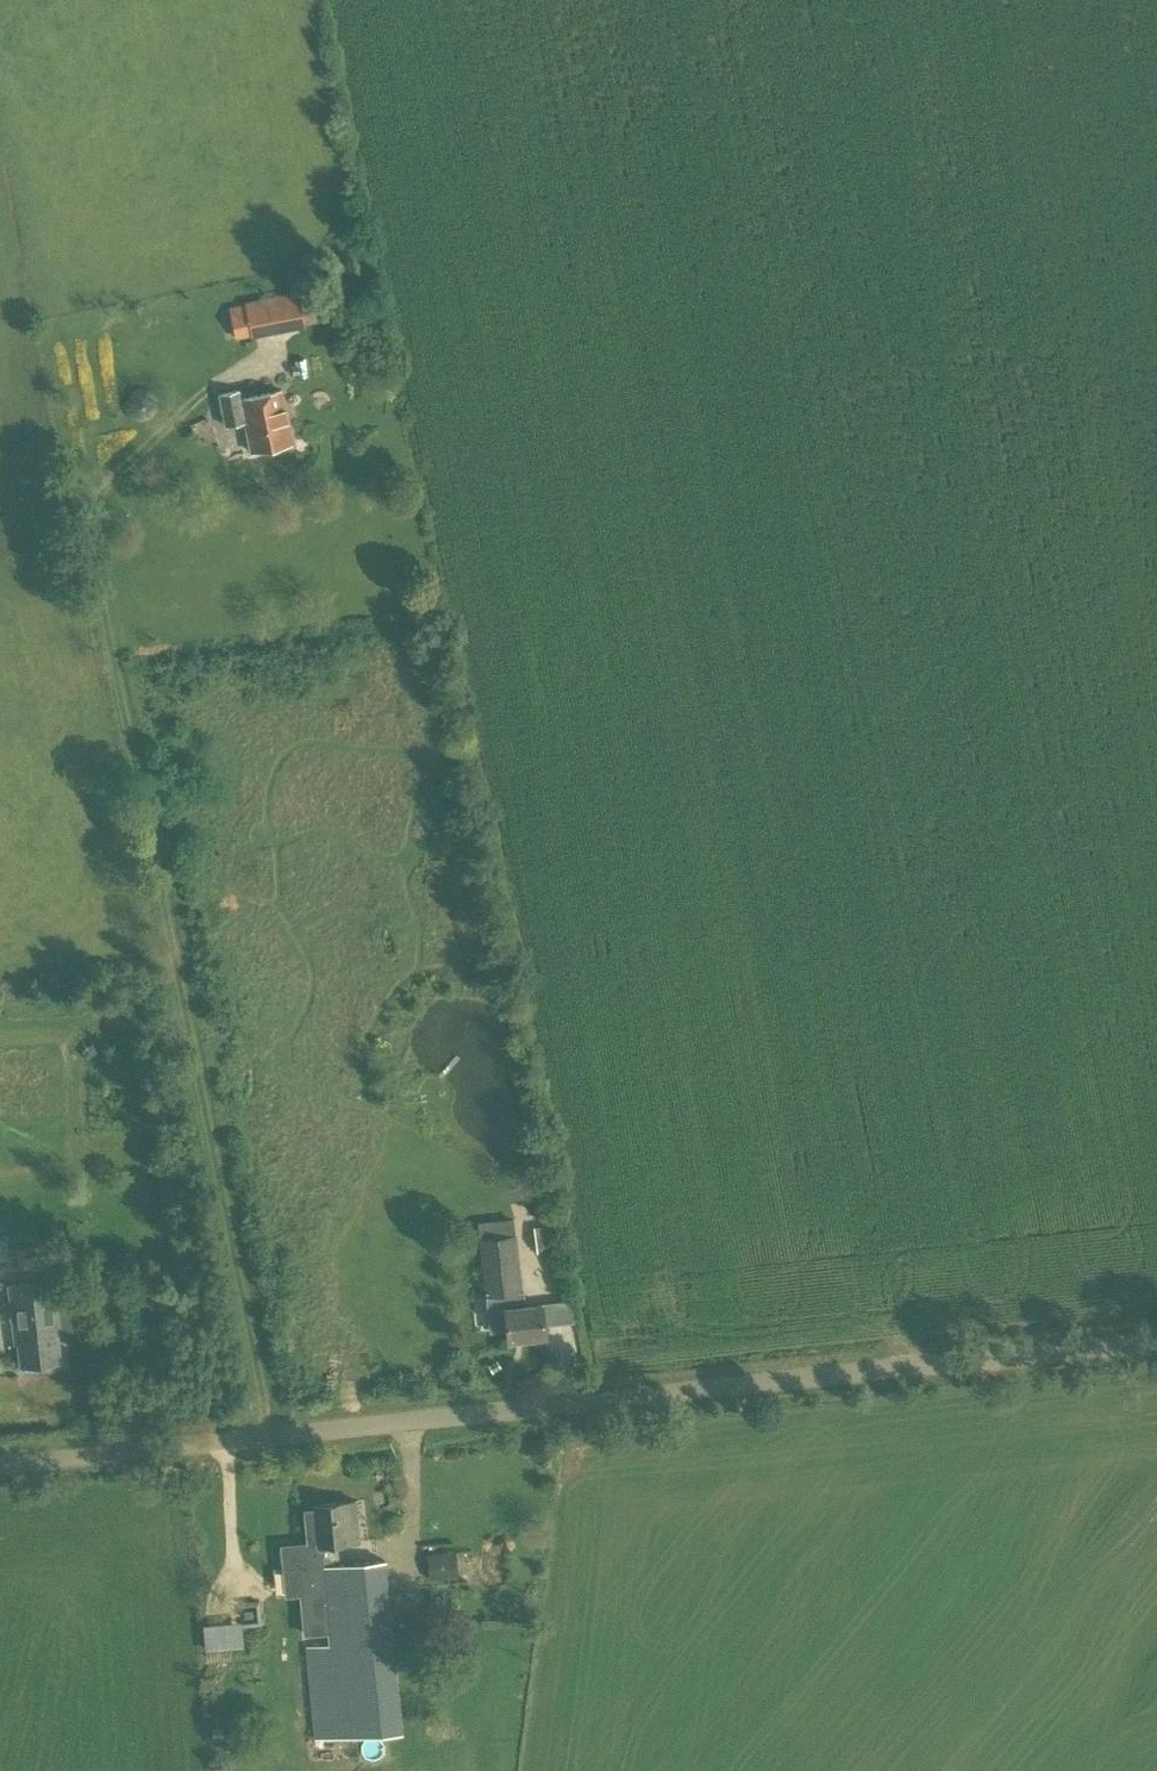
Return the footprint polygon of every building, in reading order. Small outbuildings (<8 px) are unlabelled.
[(251,337),(305,327),(298,292),(245,302),(251,337)] [(293,445),(282,391),(242,399),(241,393),(220,397),(225,426),(245,423),(251,453),(293,445)] [(521,1294),(515,1238),(482,1241),(487,1295),(504,1293),(509,1341),(545,1337),(542,1306),(526,1308),(524,1294),(521,1294)] [(60,1335),(54,1282),(10,1287),(15,1335),(18,1335),(18,1341),(20,1341),(22,1367),(60,1363),(57,1335),(60,1335)] [(546,1300),(548,1322),(572,1320),(570,1298),(546,1300)] [(325,1567),(338,1565),(336,1545),(359,1543),(355,1503),(314,1507),(318,1544),(298,1546),(300,1570),(299,1570),(304,1619),(330,1617),(325,1567)] [(429,1580),(457,1578),(455,1551),(426,1553),(429,1580)] [(330,1617),(304,1619),(316,1740),(319,1740),(343,1738),(356,1737),(358,1755),(395,1752),(393,1734),(403,1733),(385,1561),(338,1565),(325,1567),(330,1617)]
